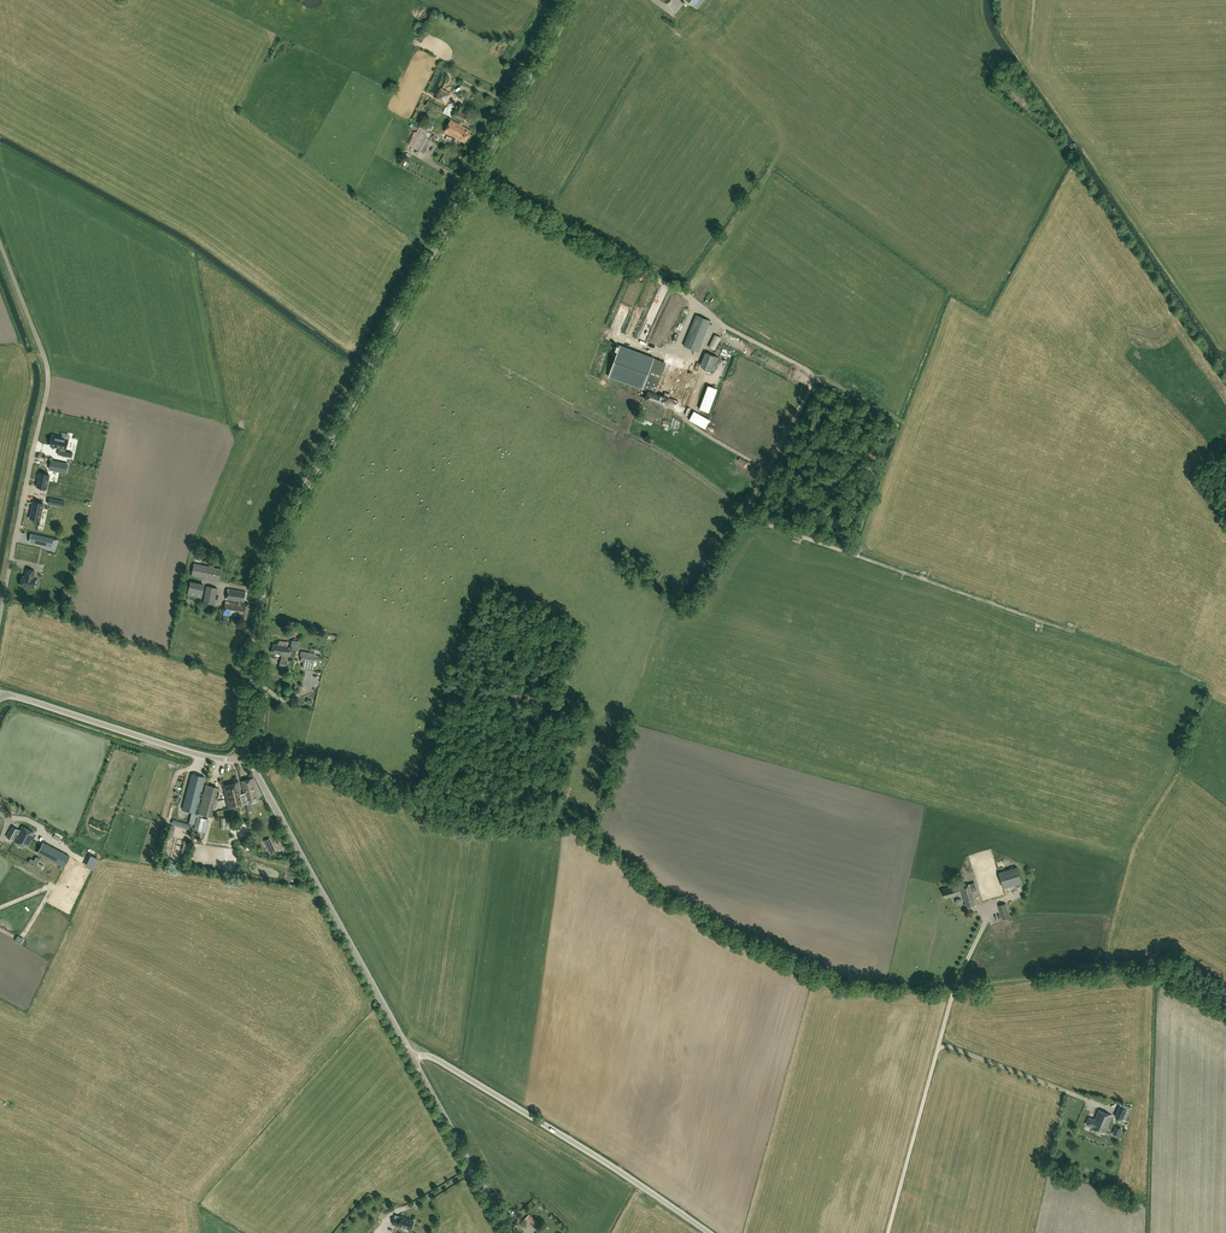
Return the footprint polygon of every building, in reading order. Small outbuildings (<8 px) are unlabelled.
[(708,0),(690,0),(702,8),(708,0)] [(441,87),(435,99),(446,105),(452,94),(441,87)] [(441,107),(428,101),(426,105),(440,111),(441,107)] [(453,116),(464,123),(468,115),(461,111),(464,107),(459,105),(457,109),(453,116)] [(458,131),(461,125),(452,119),(444,131),(454,137),(458,131)] [(424,129),(420,127),(410,145),(421,151),(431,132),(429,132),(432,126),(427,123),(424,129)] [(471,131),(461,125),(458,131),(454,137),(464,143),(471,131)] [(696,315),(684,345),(698,351),(711,321),(696,315)] [(659,331),(656,343),(662,344),(665,332),(659,331)] [(717,334),(712,348),(718,350),(724,337),(717,334)] [(680,368),(620,346),(609,376),(648,391),(645,400),(666,407),(668,401),(685,407),(698,374),(684,369),(672,399),(669,398),(680,368)] [(706,352),(700,366),(712,370),(718,357),(706,352)] [(694,413),(690,419),(705,427),(708,421),(694,413)] [(67,439),(52,436),(50,445),(66,448),(67,439)] [(39,472),(35,487),(46,489),(49,474),(39,472)] [(43,502),(32,500),(28,518),(39,521),(43,502)] [(71,535),(81,535),(82,523),(72,523),(71,535)] [(29,541),(51,546),(53,538),(31,533),(29,541)] [(221,569),(194,563),(191,576),(219,581),(221,569)] [(34,571),(27,569),(25,575),(26,575),(26,577),(22,576),(20,585),(33,588),(35,579),(33,578),(34,571)] [(217,588),(206,586),(203,604),(214,606),(217,588)] [(246,591),(228,588),(226,600),(239,602),(239,603),(226,601),(223,614),(241,616),(241,618),(247,618),(249,604),(244,603),(246,591)] [(294,650),(295,649),(298,649),(300,641),(291,640),(290,646),(283,645),(282,646),(279,645),(279,649),(280,649),(280,654),(281,654),(281,655),(293,657),(295,656),(296,651),(294,650)] [(279,649),(279,645),(273,644),(272,653),(280,654),(280,649),(279,649)] [(303,662),(302,666),(314,668),(315,655),(308,654),(308,652),(300,650),(299,656),(302,656),(301,662),(303,662)] [(192,774),(183,809),(196,812),(205,777),(192,774)] [(245,796),(244,797),(244,798),(246,804),(259,800),(253,778),(241,781),(245,796)] [(244,798),(244,797),(243,797),(239,782),(224,785),(229,808),(246,804),(244,798)] [(206,784),(198,814),(210,817),(217,787),(206,784)] [(206,831),(208,820),(197,817),(194,828),(206,831)] [(20,830),(12,826),(7,836),(13,840),(16,834),(17,835),(14,841),(27,847),(34,833),(22,826),(20,830)] [(0,842),(0,849),(26,861),(29,856),(0,842)] [(38,853),(65,867),(71,856),(43,842),(38,853)] [(275,851),(272,843),(266,845),(270,854),(275,851)] [(28,862),(36,866),(40,859),(36,856),(34,860),(30,858),(28,862)] [(1017,867),(999,873),(1003,887),(1021,881),(1017,867)] [(977,905),(972,891),(976,889),(974,882),(974,883),(961,887),(960,884),(943,890),(945,898),(957,895),(956,892),(961,890),(967,908),(977,905)] [(999,905),(1003,919),(1010,917),(1006,903),(999,905)] [(1122,1119),(1126,1109),(1119,1107),(1115,1117),(1122,1119)] [(1092,1126),(1091,1127),(1104,1133),(1112,1115),(1099,1109),(1094,1121),(1092,1120),(1093,1119),(1089,1118),(1086,1124),(1092,1126)] [(1118,1121),(1115,1128),(1121,1130),(1124,1123),(1118,1121)] [(542,1226),(529,1214),(525,1218),(538,1230),(542,1226)] [(399,1225),(411,1229),(414,1221),(402,1216),(401,1219),(395,1217),(393,1223),(399,1225)]
